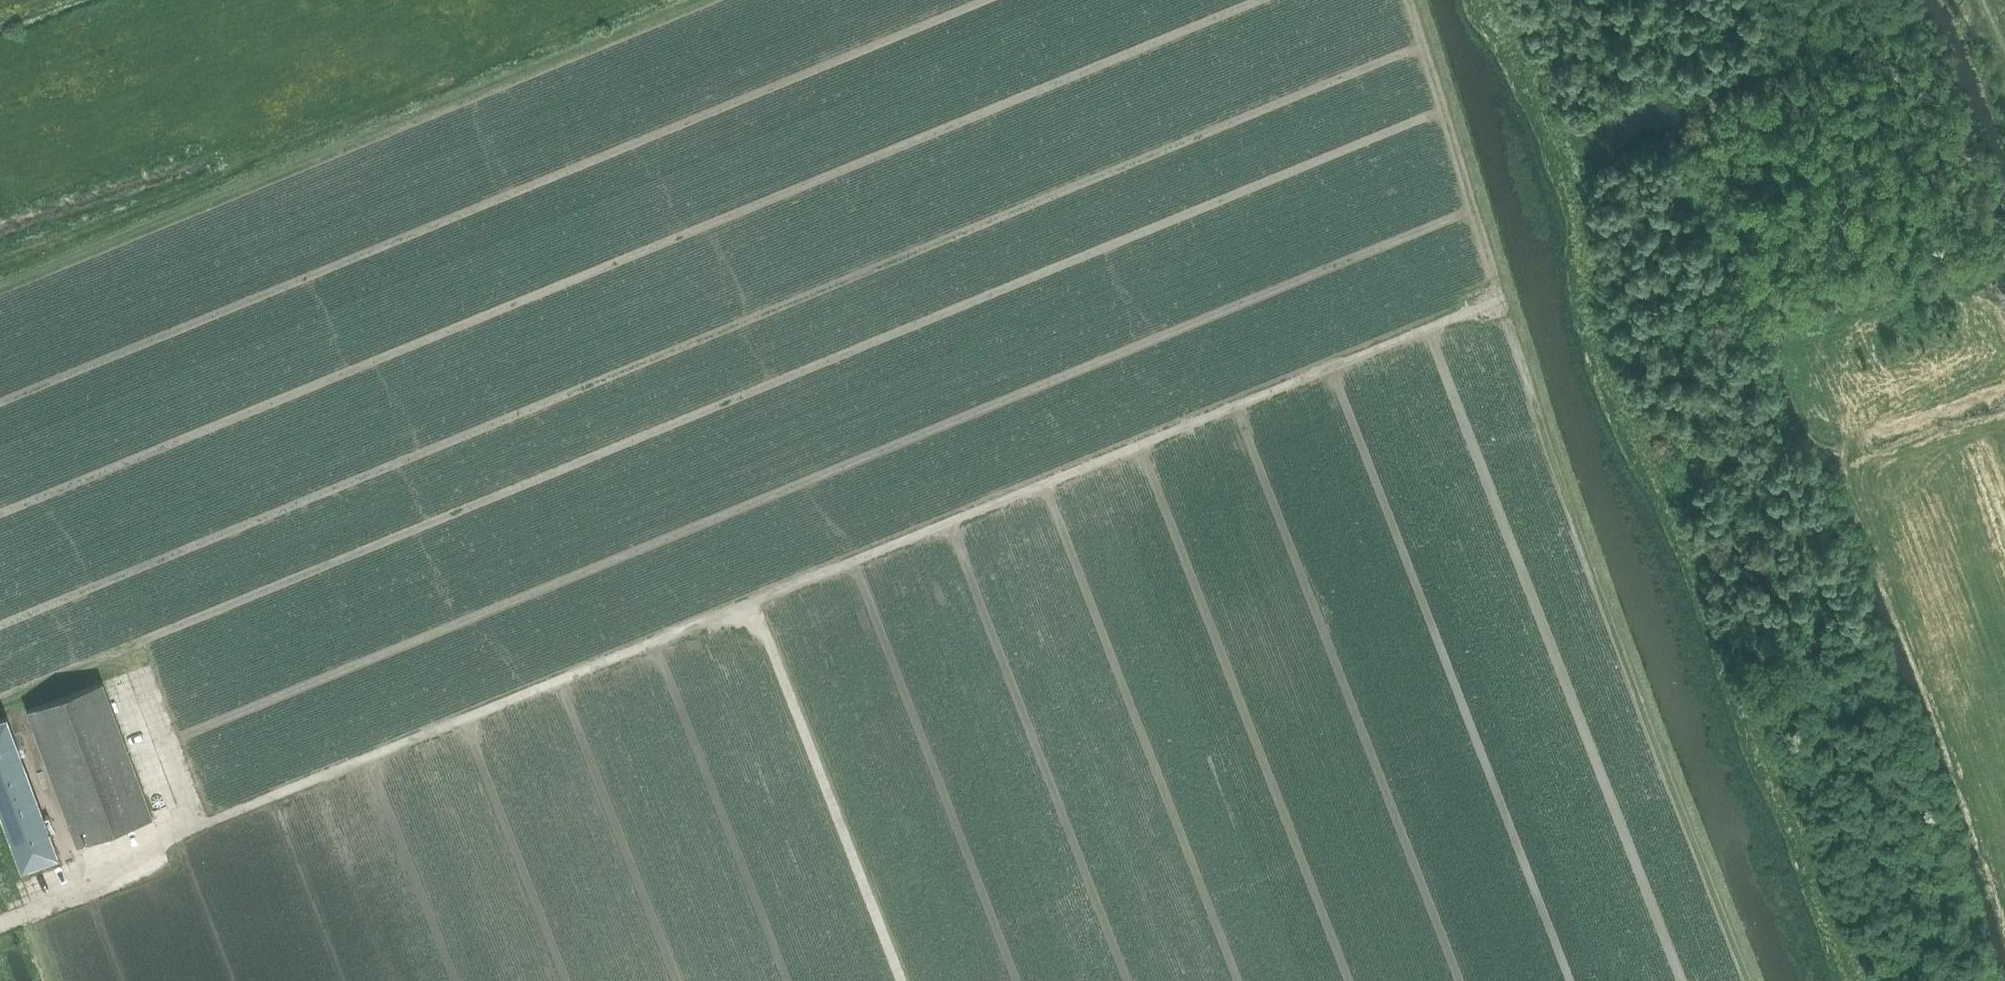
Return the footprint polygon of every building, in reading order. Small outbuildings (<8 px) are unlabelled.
[(27,710),(78,844),(154,816),(103,681),(27,710)] [(13,751),(18,749),(7,718),(0,720),(0,807),(13,842),(18,841),(28,867),(59,855),(47,824),(41,826),(13,751)]
